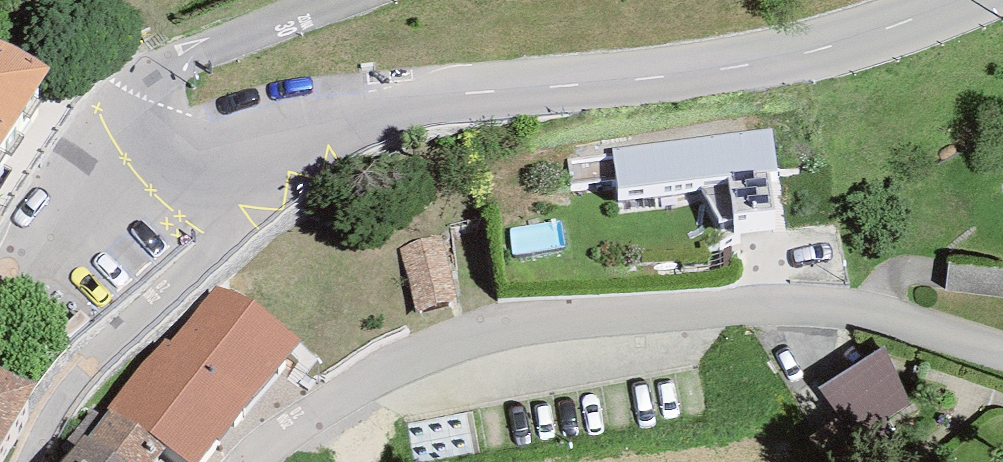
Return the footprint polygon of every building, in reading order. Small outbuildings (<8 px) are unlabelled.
[(46,93),(0,65),(0,168),(46,93)] [(772,129),(613,149),(618,189),(698,179),(719,220),(734,219),(734,213),(775,210),(768,172),(778,172),(772,129)] [(479,238),(442,244),(455,325),(492,319),(479,238)] [(436,257),(396,265),(410,338),(450,330),(436,257)] [(949,262),(947,290),(1002,296),(1002,268),(949,262)] [(172,461),(209,461),(297,353),(216,289),(114,415),(172,461)] [(890,333),(826,364),(852,418),(916,387),(890,333)] [(30,404),(0,388),(0,461),(30,404)] [(79,461),(157,461),(160,459),(110,421),(79,461)]
